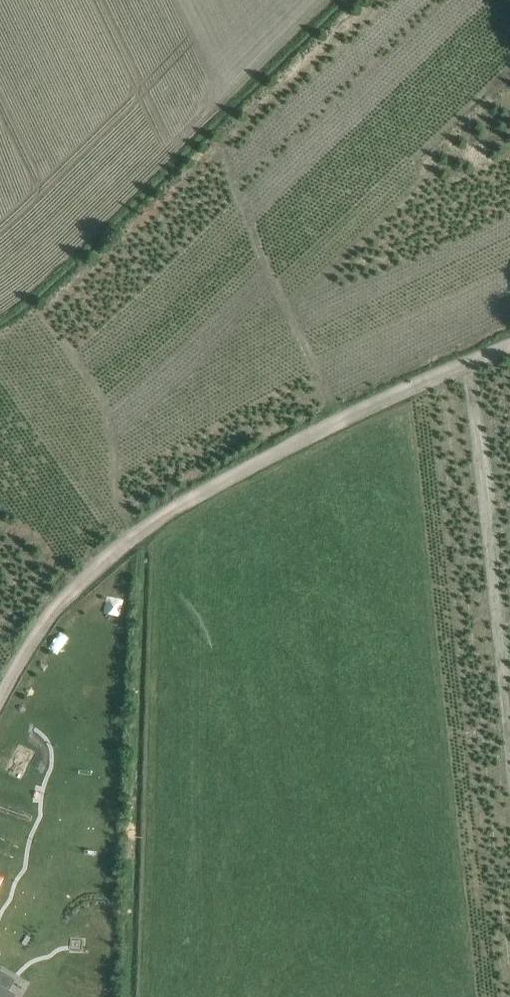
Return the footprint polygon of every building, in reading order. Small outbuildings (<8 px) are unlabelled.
[(15,996),(0,986),(0,996),(15,996)]
